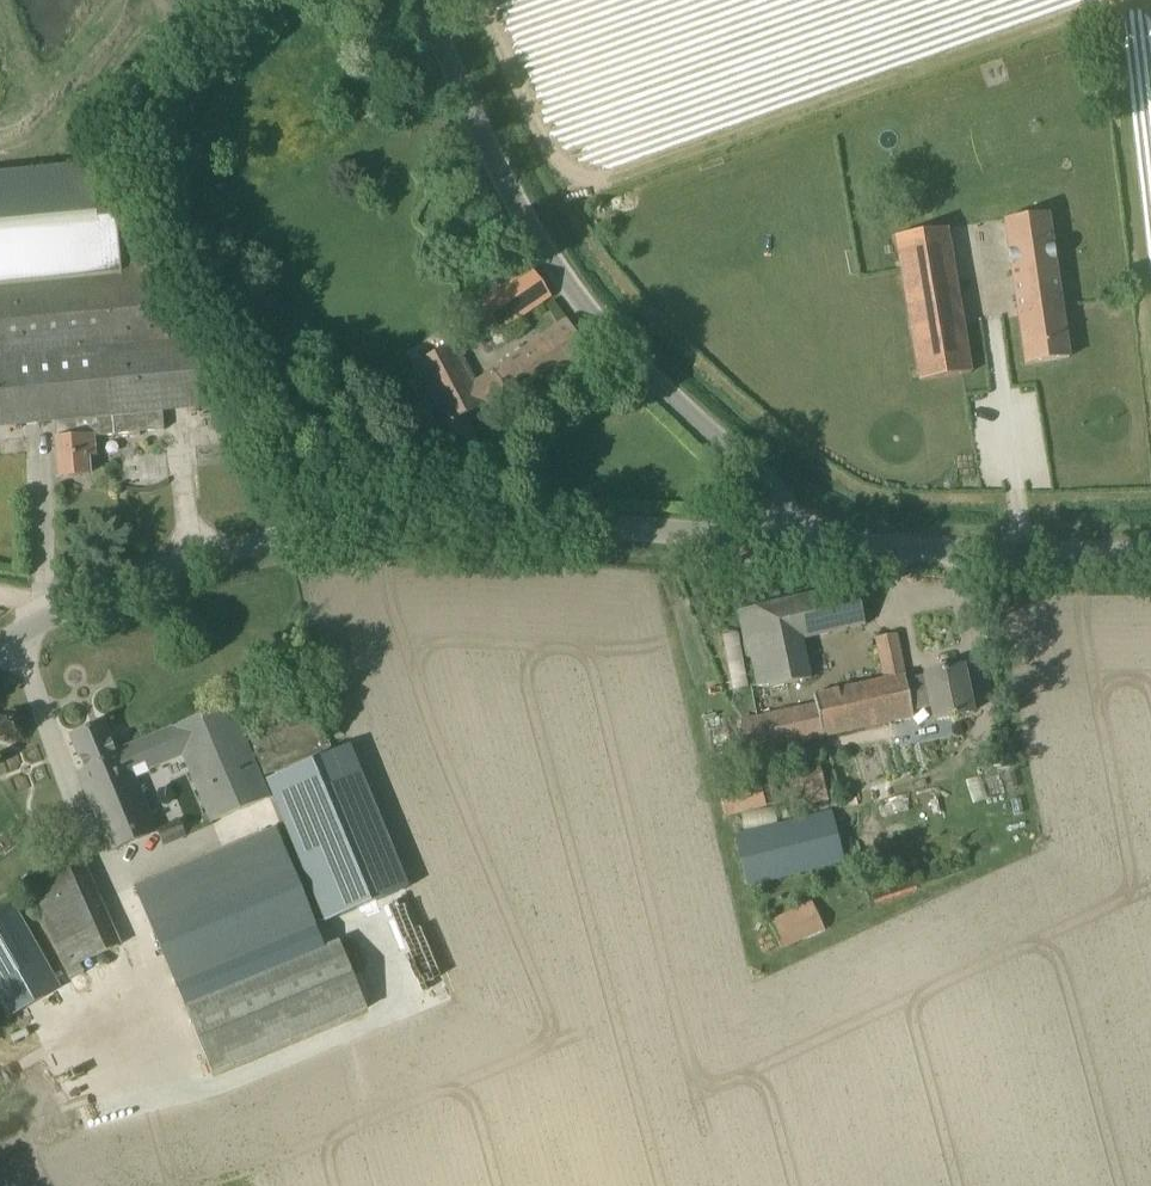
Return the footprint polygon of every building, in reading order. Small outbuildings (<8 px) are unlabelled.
[(55,421),(56,439),(60,476),(89,474),(88,455),(95,455),(93,436),(132,433),(132,436),(140,436),(140,432),(164,430),(163,411),(208,407),(202,339),(189,316),(167,318),(161,246),(140,248),(117,250),(114,215),(109,163),(0,173),(0,426),(55,421)] [(1069,357),(1054,256),(1072,254),(1065,210),(1005,219),(1018,314),(1018,316),(1019,316),(1026,362),(1025,362),(1025,364),(1069,357)] [(137,213),(114,215),(117,250),(140,248),(137,213)] [(886,217),(888,230),(911,228),(909,214),(886,217)] [(948,229),(931,232),(898,237),(920,381),(971,372),(954,263),(948,229)] [(499,331),(551,296),(531,268),(480,304),(499,331)] [(516,404),(590,353),(566,319),(473,382),(451,342),(413,363),(446,425),(451,435),(462,456),(482,446),(466,414),(507,391),(516,404)] [(745,515),(750,505),(740,500),(734,510),(745,515)] [(811,678),(802,638),(865,624),(856,583),(738,610),(747,655),(750,655),(757,686),(770,683),(770,687),(811,678)] [(973,712),(963,666),(925,674),(926,678),(905,682),(896,634),(876,637),(885,679),(814,695),(816,705),(741,720),(747,753),(913,717),(911,710),(931,706),(934,720),(973,712)] [(115,752),(102,722),(71,735),(86,769),(79,772),(111,851),(156,832),(132,774),(183,753),(207,811),(211,821),(269,797),(265,787),(229,704),(136,743),(137,745),(123,751),(122,749),(115,752)] [(268,782),(328,931),(406,899),(345,751),(268,782)] [(820,767),(797,773),(789,775),(794,793),(802,790),(806,806),(828,800),(820,767)] [(726,815),(765,804),(757,773),(718,783),(726,815)] [(746,884),(841,859),(829,813),(734,837),(746,884)] [(320,929),(317,922),(281,834),(277,823),(135,882),(179,989),(320,929)] [(66,969),(119,946),(81,861),(29,884),(66,969)] [(783,949),(824,931),(810,901),(770,920),(783,949)] [(59,988),(12,904),(0,911),(0,1000),(9,1016),(59,988)] [(212,1073),(368,1008),(339,940),(183,1005),(212,1073)]
